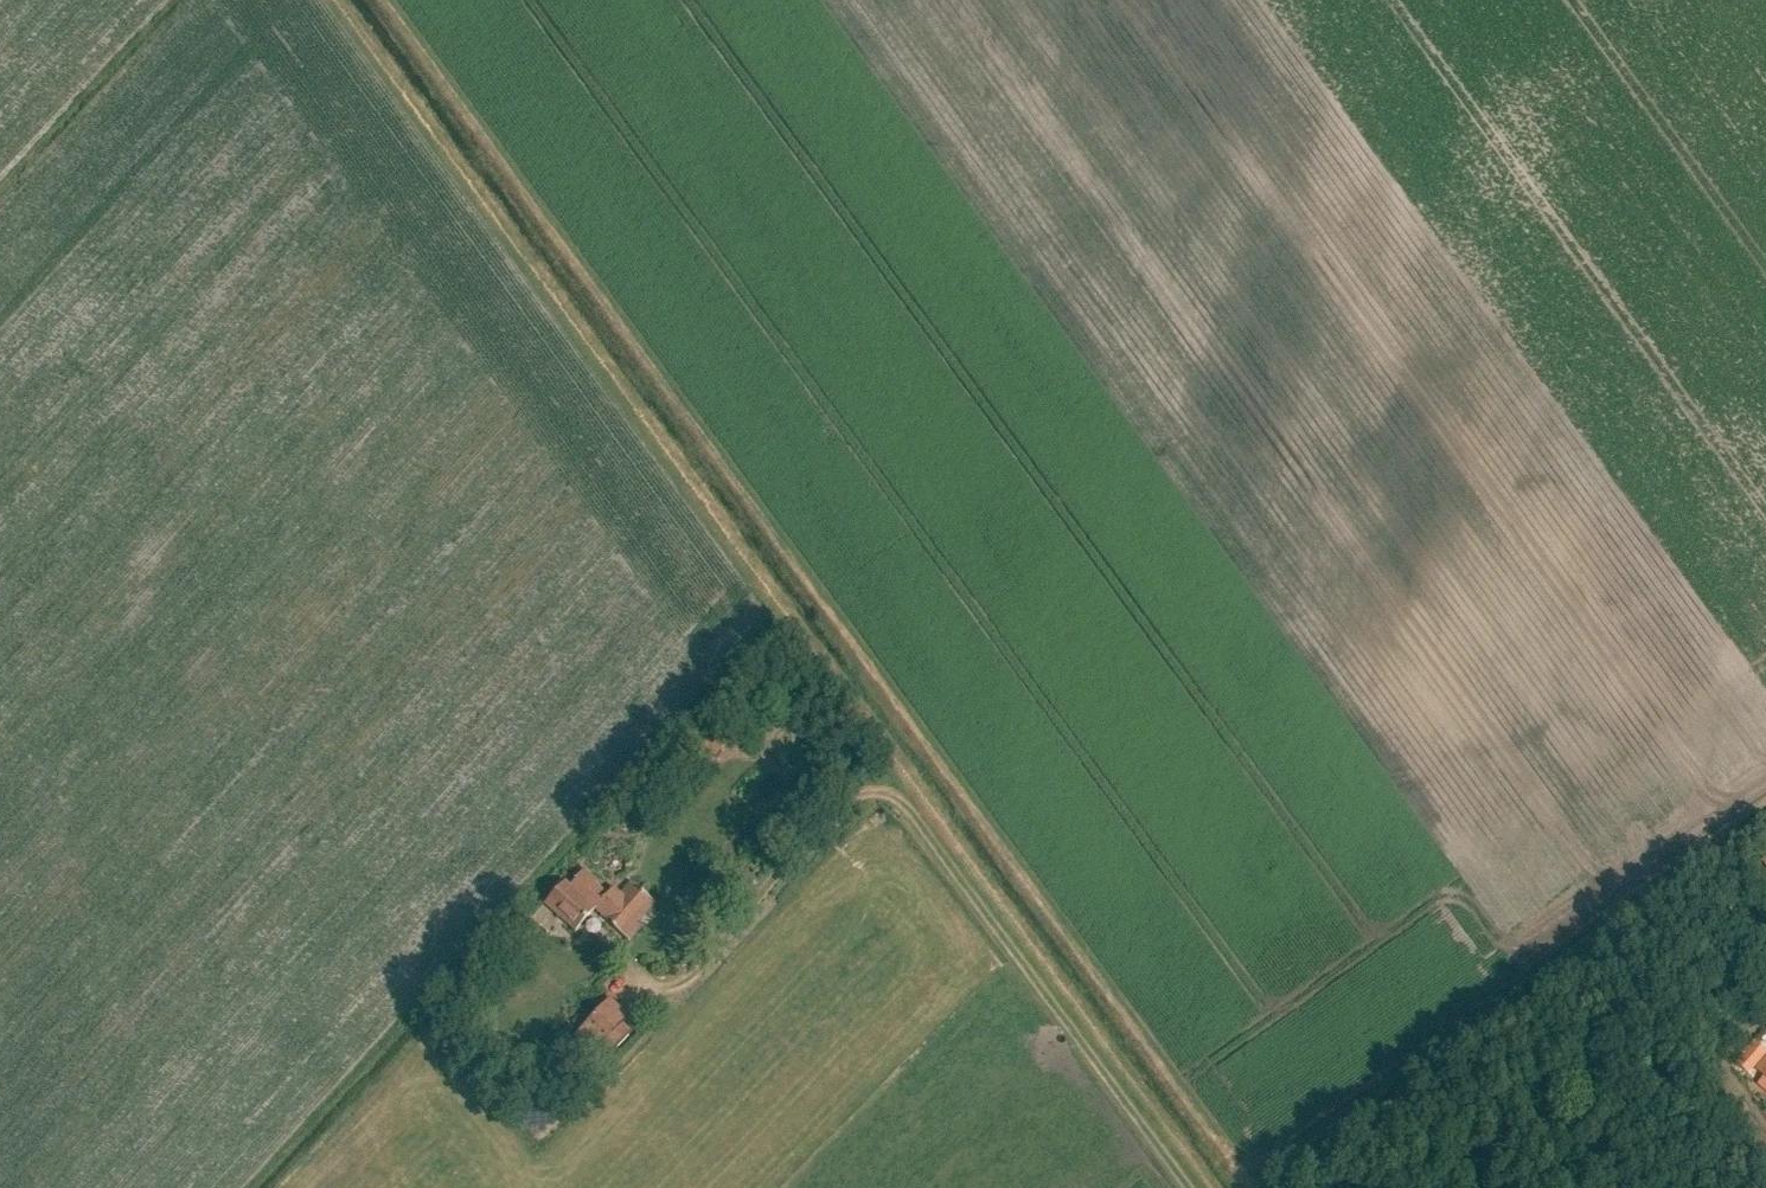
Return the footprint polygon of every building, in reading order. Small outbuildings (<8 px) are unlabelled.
[(631,886),(618,902),(584,874),(553,913),(578,933),(593,915),(630,946),(643,930),(640,927),(657,907),(631,886)] [(612,1001),(575,1040),(604,1066),(633,1035),(624,1026),(631,1019),(612,1001)] [(1756,1069),(1765,1058),(1765,1049),(1759,1043),(1739,1065),(1751,1075),(1756,1069)] [(1757,1070),(1765,1078),(1765,1060),(1757,1070)]
